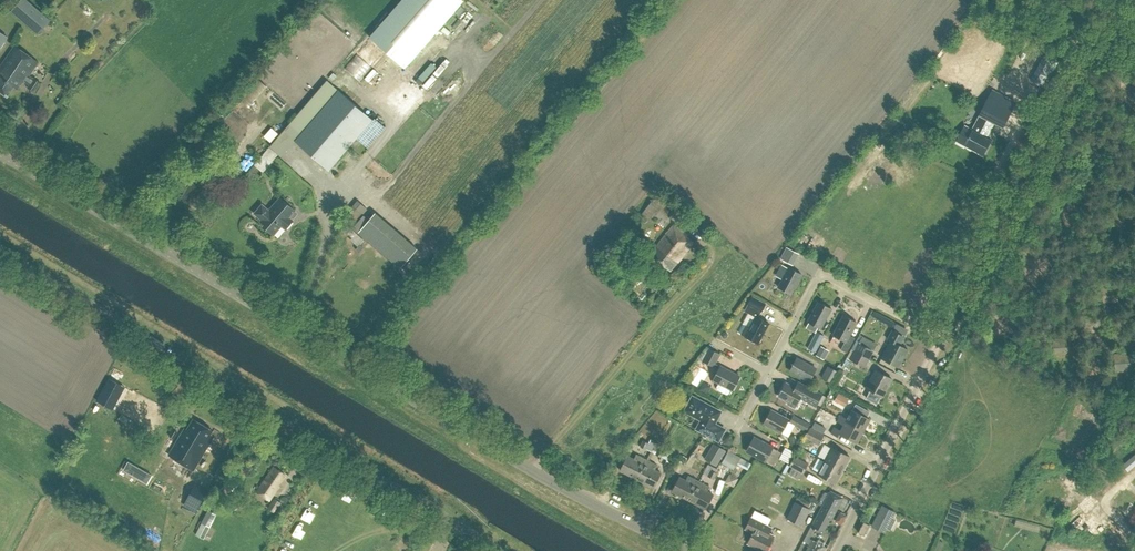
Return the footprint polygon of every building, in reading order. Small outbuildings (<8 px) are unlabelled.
[(27,0),(20,0),(11,10),(37,34),(50,20),(27,0)] [(372,37),(376,41),(373,45),(368,41),(345,68),(360,81),(384,54),(381,52),(384,48),(387,51),(432,0),(404,0),(372,37)] [(389,51),(404,65),(460,0),(434,0),(389,51)] [(404,73),(418,85),(474,16),(461,5),(404,73)] [(351,39),(363,37),(361,25),(349,27),(351,39)] [(10,34),(0,28),(0,48),(10,34)] [(500,39),(491,48),(495,52),(504,43),(500,39)] [(15,46),(0,67),(0,91),(7,96),(14,86),(18,89),(23,81),(29,85),(28,87),(35,92),(41,83),(35,78),(34,79),(29,75),(38,62),(15,46)] [(451,80),(440,68),(427,80),(438,91),(451,80)] [(251,116),(269,96),(261,88),(242,108),(251,116)] [(338,90),(295,140),(329,170),(373,120),(338,90)] [(1016,103),(992,90),(978,115),(979,115),(972,129),(964,125),(956,141),(983,155),(991,140),(986,137),(994,123),(1003,128),(1016,103)] [(295,210),(280,197),(273,205),(269,210),(262,204),(254,213),(262,219),(261,220),(265,224),(263,226),(274,234),(282,225),(285,228),(292,220),(288,217),(295,210)] [(660,202),(655,198),(642,214),(651,221),(654,216),(664,224),(676,209),(663,199),(660,202)] [(368,210),(357,201),(344,216),(354,225),(368,210)] [(1119,212),(1119,210),(1112,210),(1113,225),(1128,225),(1128,212),(1119,212)] [(376,212),(358,233),(399,269),(417,248),(376,212)] [(687,235),(673,224),(650,254),(671,271),(693,242),(686,237),(687,235)] [(355,250),(362,247),(358,235),(350,237),(355,250)] [(792,264),(798,253),(788,248),(782,259),(792,264)] [(801,274),(789,267),(778,287),(790,294),(801,274)] [(765,302),(752,296),(747,305),(754,309),(752,313),(758,316),(765,302)] [(831,308),(819,302),(808,322),(820,328),(831,308)] [(856,322),(844,315),(833,335),(845,342),(841,349),(847,353),(854,338),(849,335),(856,322)] [(768,323),(756,316),(750,328),(743,323),(738,332),(740,333),(739,333),(758,343),(768,323)] [(904,336),(892,330),(888,339),(891,341),(882,358),(898,367),(908,349),(900,345),(904,336)] [(810,343),(812,344),(817,347),(824,336),(816,331),(810,343)] [(859,334),(851,349),(869,359),(874,350),(859,342),(863,335),(859,334)] [(1060,340),(1060,337),(1052,338),(1053,355),(1071,353),(1070,339),(1060,340)] [(720,352),(709,347),(703,359),(713,364),(720,352)] [(802,355),(813,358),(815,349),(804,347),(802,355)] [(823,365),(829,355),(820,349),(814,359),(823,365)] [(869,359),(851,349),(840,372),(843,374),(850,360),(864,367),(869,359)] [(1122,355),(1121,353),(1114,354),(1115,370),(1133,369),(1132,355),(1122,355)] [(816,369),(796,358),(790,370),(810,381),(816,369)] [(839,371),(828,365),(822,377),(833,382),(839,371)] [(740,376),(720,366),(713,380),(732,390),(740,376)] [(892,379),(875,370),(866,387),(882,396),(892,379)] [(109,377),(98,399),(107,404),(118,382),(109,377)] [(785,383),(778,396),(789,401),(788,404),(795,408),(800,397),(808,401),(809,399),(817,403),(822,394),(808,387),(805,393),(785,383)] [(721,412),(692,396),(684,411),(701,420),(696,429),(718,440),(725,429),(714,423),(721,412)] [(845,421),(864,431),(870,419),(852,409),(847,418),(841,415),(837,421),(843,425),(845,421)] [(788,420),(771,410),(764,423),(781,433),(788,420)] [(810,423),(794,414),(790,421),(806,430),(810,423)] [(213,430),(193,419),(187,430),(184,429),(169,455),(194,469),(214,436),(210,434),(213,430)] [(826,427),(815,421),(812,427),(823,433),(826,427)] [(857,443),(864,431),(845,421),(843,425),(841,430),(834,427),(831,433),(838,437),(840,434),(857,443)] [(788,425),(784,434),(764,426),(762,432),(789,443),(795,428),(788,425)] [(824,434),(809,427),(805,436),(819,443),(824,434)] [(773,448),(753,437),(746,450),(766,461),(773,448)] [(820,457),(824,449),(805,439),(801,447),(820,457)] [(713,443),(704,459),(717,466),(726,450),(713,443)] [(824,460),(843,470),(850,457),(832,447),(824,460)] [(739,458),(727,451),(722,462),(733,469),(739,458)] [(620,470),(637,478),(647,460),(636,454),(634,459),(627,456),(620,470)] [(663,467),(670,458),(663,454),(657,462),(663,467)] [(764,467),(766,463),(749,454),(747,458),(764,467)] [(808,462),(795,455),(790,465),(792,467),(789,473),(798,478),(801,471),(803,472),(808,462)] [(657,465),(647,460),(637,478),(654,487),(661,473),(655,470),(657,465)] [(681,460),(678,467),(688,472),(691,464),(681,460)] [(836,483),(843,470),(824,460),(818,473),(836,483)] [(129,461),(125,469),(149,483),(154,474),(129,461)] [(285,474),(273,467),(256,492),(269,500),(273,495),(279,488),(277,486),(285,474)] [(689,500),(699,481),(688,475),(686,480),(679,477),(672,491),(689,500)] [(699,481),(689,500),(706,508),(713,494),(707,491),(709,486),(699,481)] [(806,550),(825,550),(827,548),(812,540),(809,538),(814,530),(815,530),(816,528),(824,532),(842,498),(829,491),(803,541),(810,545),(806,550)] [(280,502),(273,498),(268,508),(275,511),(280,502)] [(810,509),(795,502),(788,517),(802,524),(810,509)] [(751,517),(745,529),(753,533),(748,543),(763,550),(767,550),(774,536),(769,533),(772,527),(751,517)] [(209,526),(201,522),(196,534),(203,538),(209,526)] [(870,525),(864,522),(858,532),(864,535),(870,525)]
